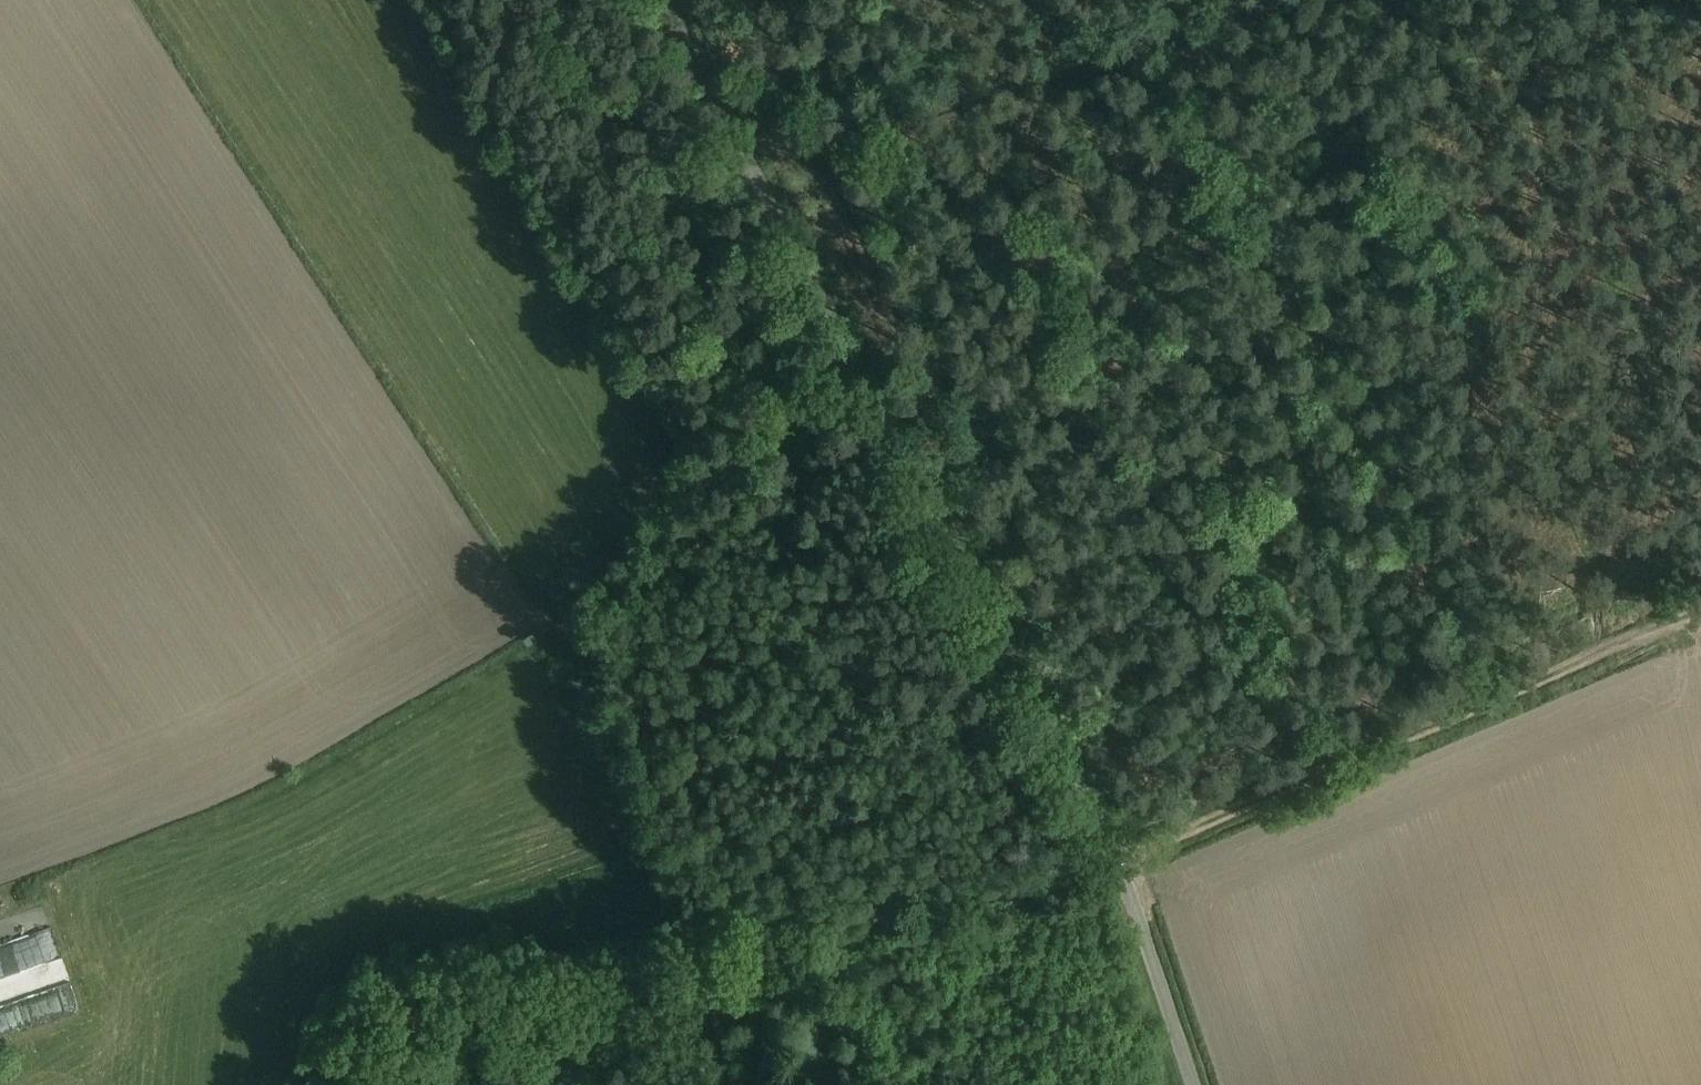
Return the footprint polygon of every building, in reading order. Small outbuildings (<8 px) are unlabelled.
[(72,983),(55,926),(0,943),(0,1005),(72,983)]
